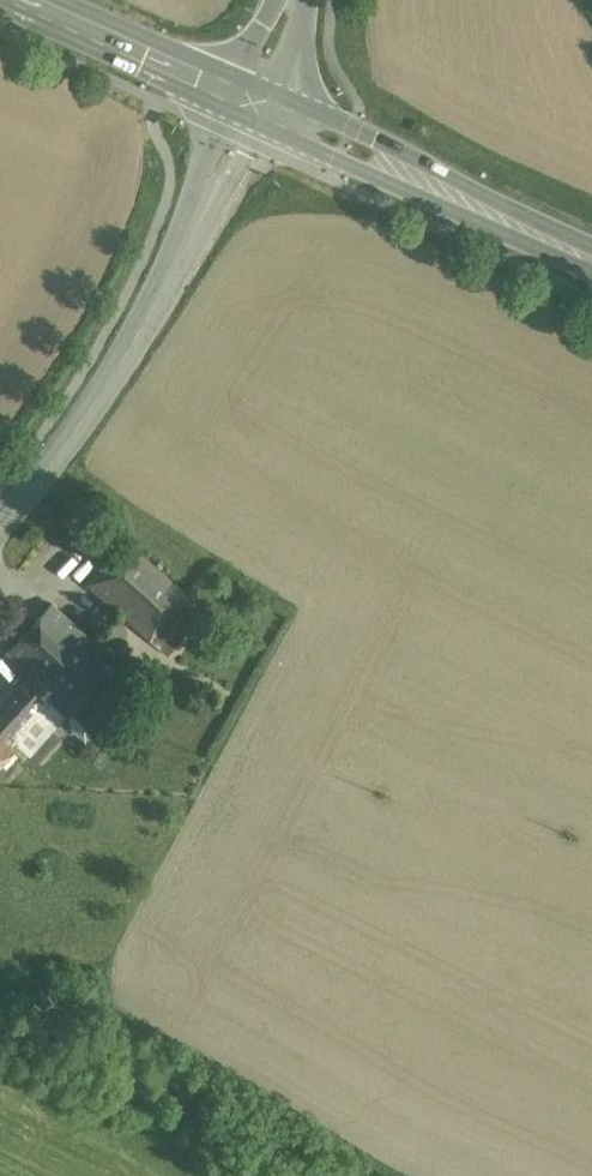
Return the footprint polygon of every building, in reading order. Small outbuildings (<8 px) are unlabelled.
[(187,595),(127,541),(88,584),(149,639),(165,621),(187,595)] [(187,595),(165,621),(176,630),(160,648),(167,654),(204,610),(187,595)] [(0,709),(0,763),(17,744),(29,755),(63,716),(43,698),(54,686),(94,643),(92,642),(52,605),(10,652),(33,673),(0,709)] [(165,621),(149,639),(160,648),(176,630),(165,621)] [(98,636),(92,642),(94,643),(54,686),(63,695),(62,695),(75,707),(70,713),(71,725),(80,734),(90,733),(104,719),(103,708),(94,701),(118,674),(106,663),(115,653),(98,636)]
